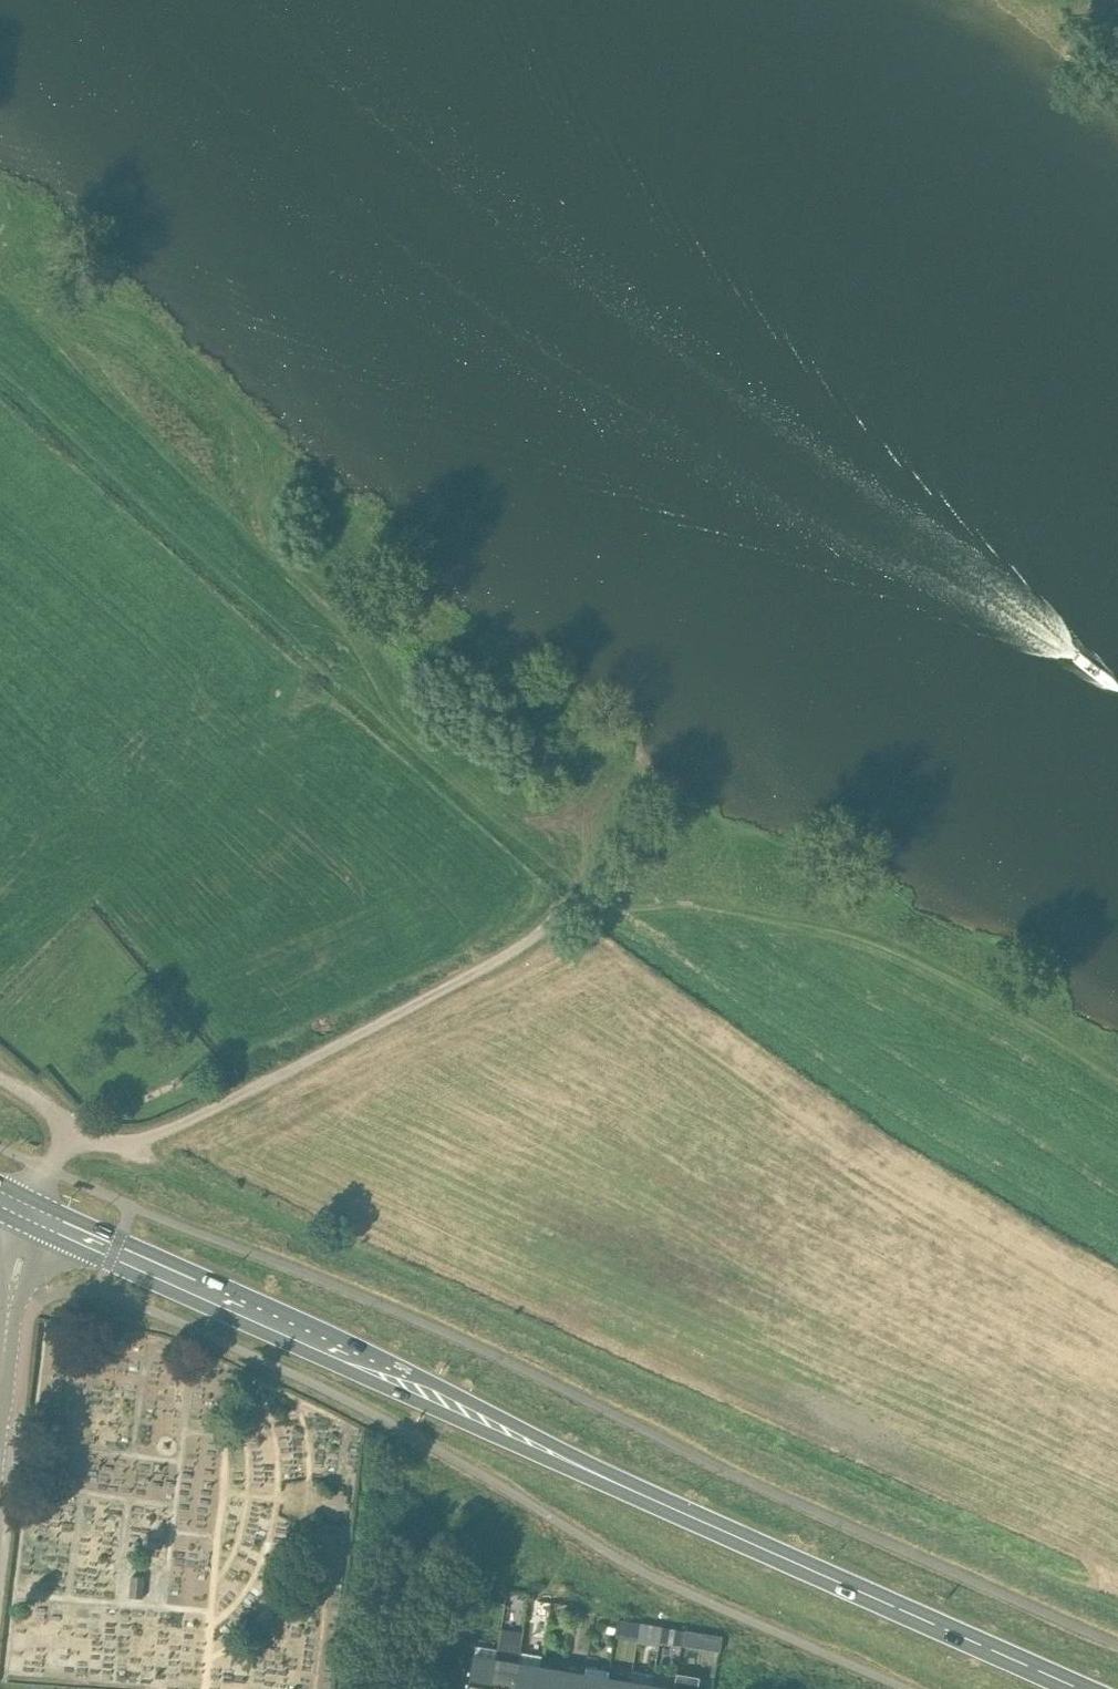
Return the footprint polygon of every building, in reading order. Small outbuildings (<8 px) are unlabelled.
[(145,1577),(132,1575),(130,1596),(143,1598),(145,1577)] [(616,1636),(637,1638),(640,1619),(618,1616),(616,1636)] [(637,1640),(637,1642),(646,1644),(650,1624),(640,1622),(637,1640)] [(721,1647),(723,1631),(662,1623),(660,1640),(721,1647)] [(497,1658),(499,1648),(476,1644),(468,1688),(492,1688),(497,1658)] [(659,1644),(659,1653),(678,1654),(677,1671),(704,1672),(704,1663),(718,1663),(718,1646),(659,1644)] [(519,1662),(497,1658),(492,1688),(515,1688),(519,1662)] [(542,1665),(519,1662),(515,1688),(538,1688),(542,1665)] [(563,1669),(542,1665),(538,1688),(560,1688),(563,1669)] [(608,1676),(609,1670),(587,1666),(586,1673),(583,1688),(606,1688),(608,1676)] [(586,1673),(563,1669),(560,1688),(583,1688),(586,1673)] [(630,1680),(608,1676),(606,1688),(629,1688),(630,1680)] [(630,1680),(629,1688),(651,1688),(652,1683),(630,1680)]
